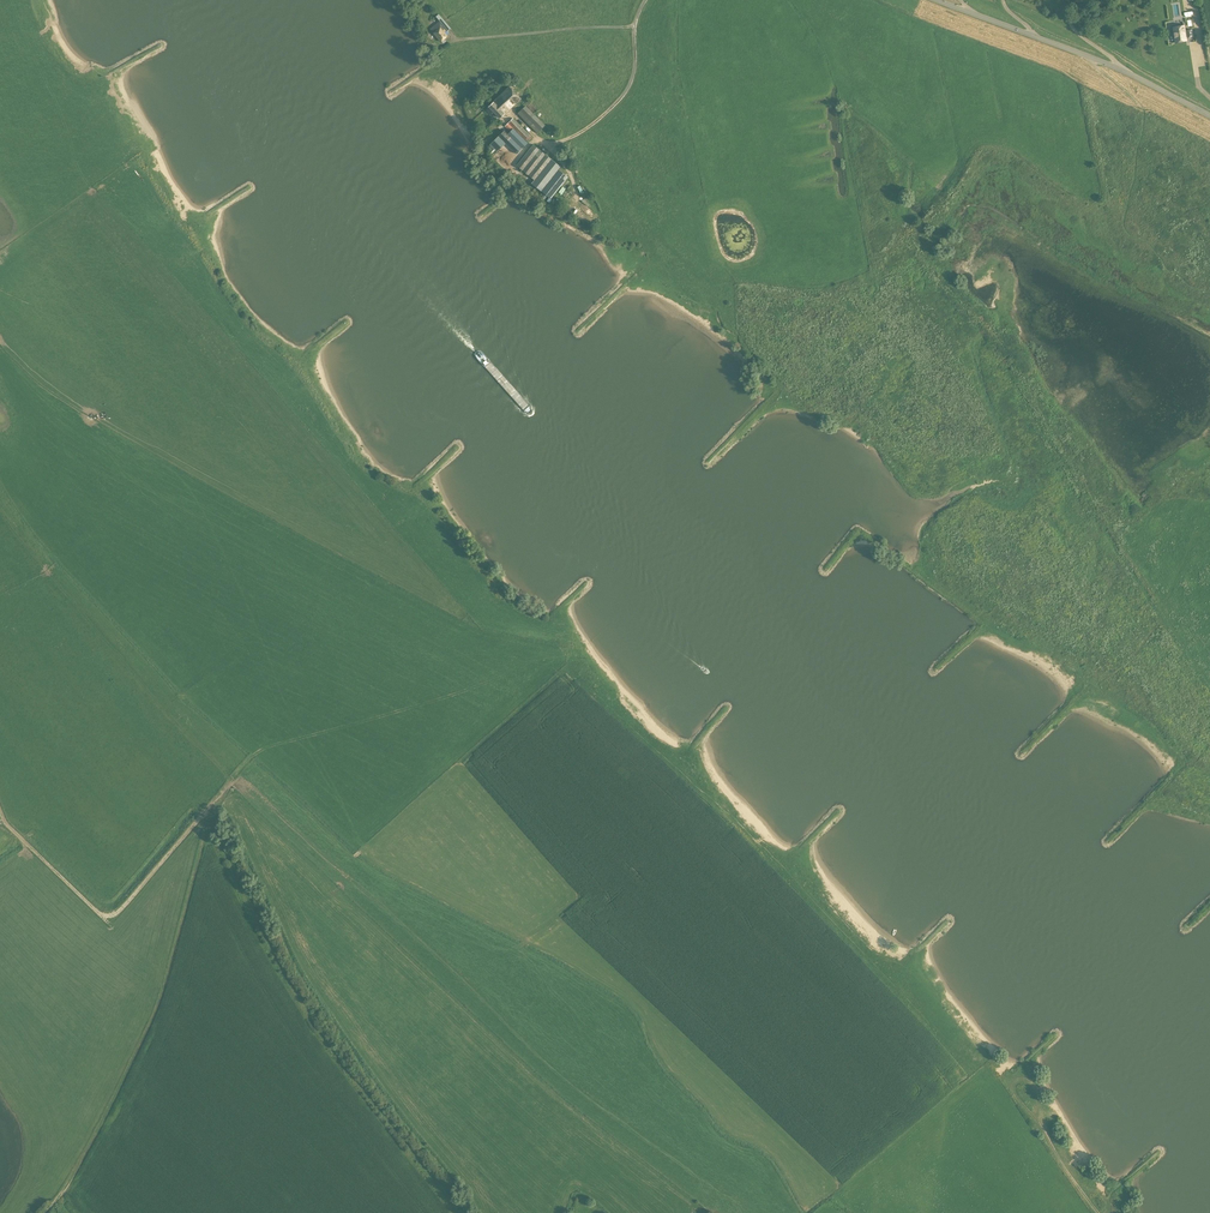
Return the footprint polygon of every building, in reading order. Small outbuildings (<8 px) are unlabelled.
[(440,41),(447,36),(442,31),(445,29),(439,21),(430,29),(440,41)] [(1191,31),(1184,32),(1183,26),(1174,27),(1174,32),(1170,32),(1171,38),(1175,37),(1176,42),(1186,40),(1185,36),(1192,35),(1191,31)] [(499,117),(520,98),(509,87),(488,106),(499,117)] [(545,125),(525,106),(517,113),(537,133),(545,125)] [(513,128),(508,133),(505,130),(490,144),(497,151),(506,143),(516,154),(528,143),(524,140),(530,135),(513,118),(505,126),(509,131),(513,128)] [(534,180),(532,183),(551,199),(569,177),(559,169),(561,166),(534,144),(516,165),(534,180)]
